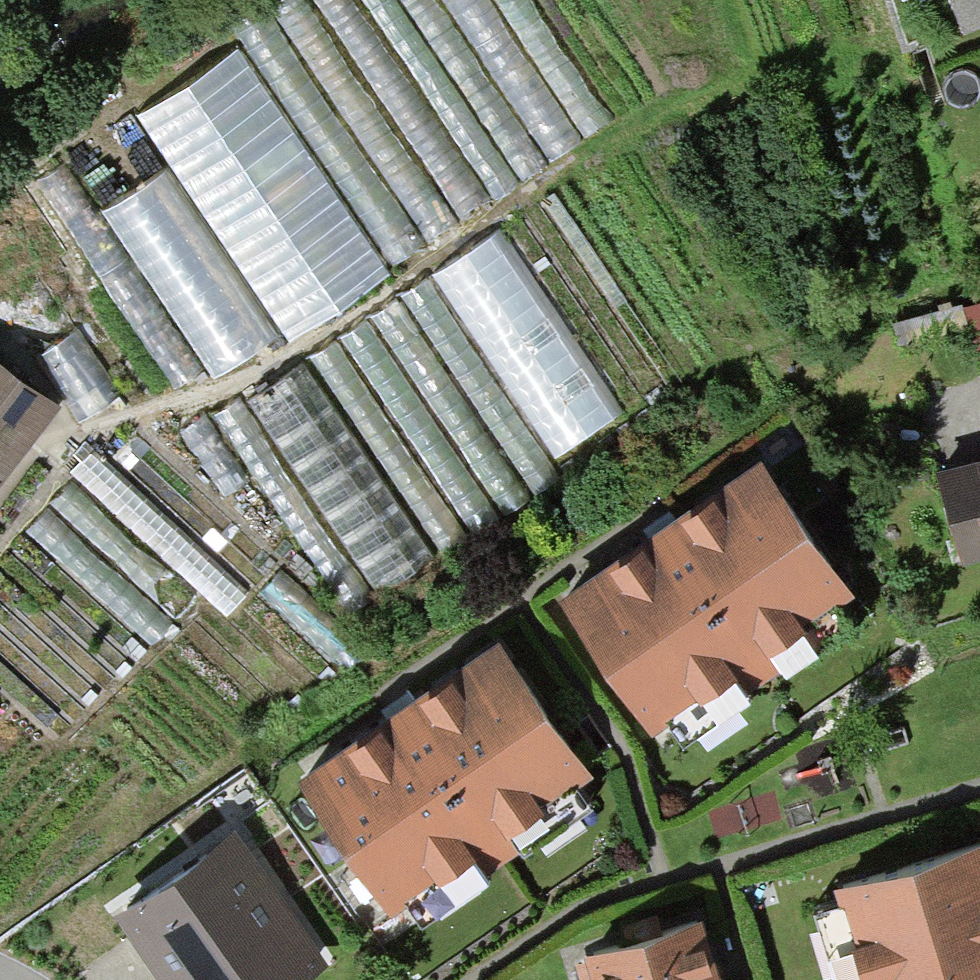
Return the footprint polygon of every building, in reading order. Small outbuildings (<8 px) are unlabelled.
[(621,130),(543,0),(290,0),(134,93),(176,163),(103,207),(78,164),(50,180),(178,394),(621,130)] [(345,601),(636,427),(516,227),(225,401),(345,601)] [(51,394),(0,357),(0,464),(51,394)] [(226,488),(251,474),(277,521),(283,517),(220,405),(189,422),(226,488)] [(236,605),(252,586),(100,454),(56,505),(74,521),(102,489),(236,605)] [(644,722),(839,576),(748,455),(659,521),(552,601),(644,722)] [(965,556),(979,552),(979,457),(939,469),(965,556)] [(299,773),(390,899),(582,761),(491,635),(398,702),(299,773)] [(282,909),(235,831),(194,856),(115,904),(161,979),(171,979),(207,958),(220,979),(251,979),(270,968),(247,931),(282,909)] [(979,834),(826,881),(831,898),(799,908),(818,971),(825,969),(829,979),(979,979),(979,834)] [(701,902),(573,940),(585,979),(725,979),(722,969),(701,902)]
